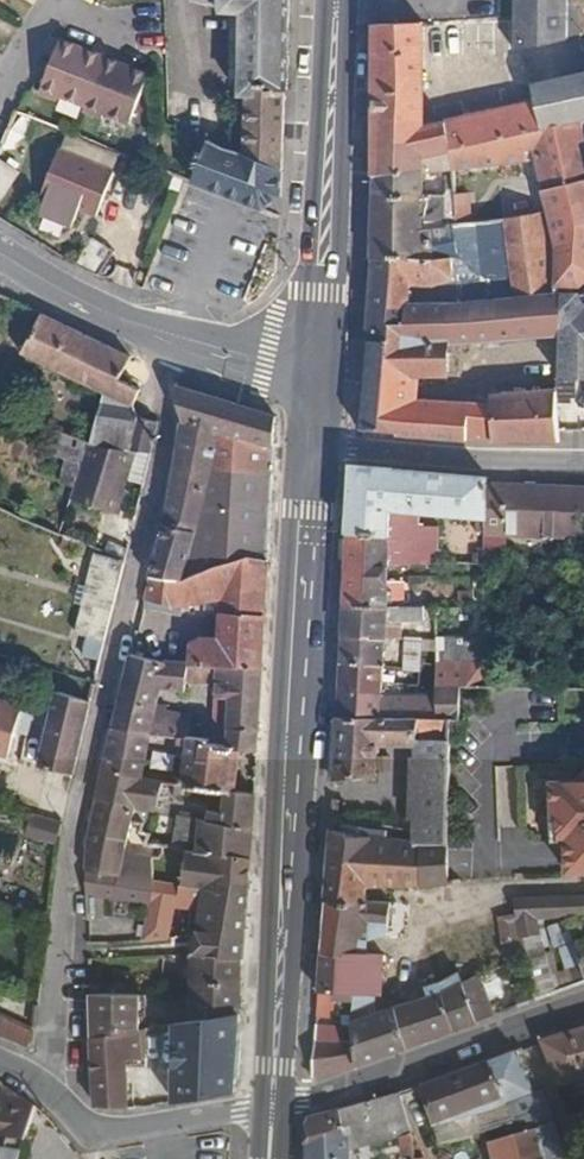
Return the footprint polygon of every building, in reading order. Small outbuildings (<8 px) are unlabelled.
[(284,92),(286,90),(289,0),(198,0),(221,5),(222,12),(244,15),(241,99),(284,92)] [(511,48),(522,46),(564,37),(565,0),(512,0),(511,48)] [(371,89),(421,90),(420,20),(375,20),(372,20),(370,19),(371,89)] [(50,91),(73,105),(100,59),(59,34),(29,85),(47,95),(50,91)] [(100,59),(73,105),(71,109),(88,118),(90,115),(114,129),(141,83),(104,61),(100,59)] [(574,70),(582,108),(566,112),(569,119),(578,117),(583,115),(583,69),(574,70)] [(540,125),(569,119),(566,112),(582,108),(574,70),(530,80),(535,100),(540,125)] [(371,113),(422,112),(421,90),(371,89),(371,113)] [(246,156),(283,170),(284,92),(241,99),(242,103),(248,104),(246,156)] [(422,123),(421,154),(448,148),(540,125),(535,100),(422,123)] [(421,154),(422,123),(422,112),(371,113),(370,172),(422,164),(421,154)] [(583,177),(583,144),(578,117),(569,119),(540,125),(448,148),(448,168),(533,159),(540,188),(583,177)] [(11,128),(3,149),(19,155),(27,134),(11,128)] [(246,156),(203,139),(186,180),(264,209),(282,197),(283,170),(246,156)] [(452,254),(449,222),(420,226),(420,188),(420,170),(448,168),(448,148),(421,154),(422,164),(370,172),(369,255),(452,254)] [(116,174),(61,152),(43,196),(47,197),(40,216),(73,230),(80,211),(98,219),(116,174)] [(18,175),(0,162),(0,202),(18,175)] [(553,283),(578,282),(583,277),(583,177),(540,188),(540,193),(545,212),(553,253),(553,283)] [(449,222),(452,222),(451,202),(450,194),(442,194),(442,188),(420,188),(420,226),(449,222)] [(502,217),(545,212),(540,193),(451,202),(452,222),(502,217)] [(545,212),(502,217),(511,291),(552,286),(553,283),(553,253),(545,212)] [(491,293),(511,291),(502,217),(452,222),(449,222),(452,254),(456,296),(491,293)] [(75,267),(99,277),(115,253),(94,239),(75,267)] [(456,296),(452,254),(369,255),(366,336),(406,339),(410,299),(456,296)] [(362,381),(415,384),(417,374),(444,372),(445,349),(459,343),(459,339),(484,337),(485,340),(491,340),(493,336),(558,331),(559,290),(552,290),(552,286),(511,291),(491,293),(456,296),(410,299),(406,339),(366,336),(362,381)] [(582,302),(577,292),(575,289),(559,290),(558,331),(556,375),(573,376),(583,376),(583,302),(582,302)] [(94,447),(135,453),(150,455),(158,424),(138,419),(134,409),(141,392),(119,381),(122,375),(131,358),(40,315),(20,355),(27,358),(102,394),(89,444),(94,447)] [(119,381),(141,392),(143,386),(122,375),(119,381)] [(554,388),(554,408),(574,407),(573,376),(556,375),(553,375),(554,388)] [(393,399),(415,400),(415,384),(362,381),(360,398),(393,401),(393,399)] [(233,440),(234,404),(175,387),(174,396),(181,424),(220,436),(233,440)] [(556,441),(555,429),(554,408),(554,388),(487,392),(487,403),(466,402),(466,404),(415,400),(393,399),(393,401),(360,398),(358,423),(383,431),(401,433),(506,440),(556,441)] [(276,416),(234,404),(233,440),(275,445),(276,416)] [(220,436),(181,424),(179,438),(217,449),(220,436)] [(75,484),(89,444),(57,433),(50,454),(66,459),(63,477),(75,484)] [(275,445),(233,440),(220,436),(217,449),(210,474),(273,476),(275,445)] [(210,477),(210,474),(217,449),(179,438),(175,462),(210,477)] [(75,484),(70,502),(115,514),(126,482),(135,453),(94,447),(89,444),(75,484)] [(135,453),(126,482),(143,487),(150,455),(135,453)] [(188,531),(196,534),(210,477),(175,462),(165,524),(188,531)] [(344,531),(387,534),(407,536),(407,524),(392,508),(408,509),(455,513),(455,473),(349,462),(344,531)] [(483,515),(483,482),(483,474),(455,473),(455,513),(483,515)] [(246,558),(269,563),(273,476),(210,474),(210,477),(196,534),(184,581),(246,558)] [(500,530),(578,533),(578,515),(583,515),(583,484),(483,482),(483,515),(482,529),(500,530)] [(151,577),(184,581),(196,534),(188,531),(165,524),(151,577)] [(387,534),(386,560),(434,561),(435,525),(407,524),(407,536),(387,534)] [(481,555),(484,555),(500,555),(500,530),(482,529),(481,555)] [(339,604),(400,604),(400,576),(385,575),(386,564),(386,560),(387,534),(344,531),(339,604)] [(99,674),(125,564),(95,557),(76,634),(92,638),(84,670),(99,674)] [(190,665),(263,669),(266,615),(269,563),(246,558),(184,581),(151,577),(145,602),(157,605),(156,613),(180,619),(183,603),(191,607),(220,602),(219,639),(202,639),(192,646),(190,665)] [(464,580),(481,580),(482,560),(463,560),(464,563),(464,580)] [(336,634),(381,637),(392,636),(393,618),(420,617),(420,605),(400,604),(339,604),(336,634)] [(334,662),(379,666),(381,637),(336,634),(334,662)] [(402,667),(415,668),(417,637),(403,636),(402,667)] [(164,689),(169,661),(132,656),(122,699),(160,705),(164,689)] [(432,683),(452,683),(480,683),(480,661),(432,660),(432,683)] [(216,748),(242,752),(259,754),(263,669),(190,665),(169,661),(164,689),(217,694),(222,702),(218,702),(216,748)] [(333,688),(377,693),(378,683),(379,666),(334,662),(333,688)] [(331,714),(327,779),(363,775),(363,780),(373,780),(375,771),(371,770),(374,743),(414,745),(413,766),(445,769),(449,715),(452,711),(452,683),(432,683),(432,692),(432,715),(331,714)] [(432,715),(432,692),(377,693),(333,688),(331,714),(432,715)] [(73,777),(92,703),(58,694),(39,767),(73,777)] [(185,740),(191,741),(194,719),(169,715),(169,709),(160,705),(122,699),(115,728),(151,735),(151,738),(185,740)] [(6,757),(21,707),(0,701),(0,755),(6,757)] [(104,772),(104,775),(142,782),(151,738),(151,735),(115,728),(104,772)] [(237,793),(242,752),(216,748),(210,748),(210,743),(191,741),(185,740),(184,748),(189,749),(183,788),(185,788),(226,793),(237,793)] [(546,830),(552,831),(550,865),(583,865),(583,751),(569,765),(566,771),(539,769),(538,806),(546,807),(546,830)] [(445,769),(413,766),(409,830),(409,839),(418,840),(442,839),(445,769)] [(142,782),(104,775),(98,799),(134,810),(156,815),(162,786),(142,782)] [(237,793),(226,793),(225,814),(210,813),(208,822),(178,818),(174,849),(184,851),(252,859),(256,795),(237,793)] [(117,899),(125,853),(126,844),(131,826),(134,810),(98,799),(86,845),(87,894),(117,899)] [(537,830),(546,830),(546,807),(538,806),(537,830)] [(59,847),(61,827),(34,819),(28,838),(59,847)] [(362,886),(366,834),(324,829),(319,900),(362,899),(362,886)] [(366,834),(362,886),(420,883),(418,840),(409,839),(366,834)] [(418,840),(420,883),(445,882),(442,839),(418,840)] [(198,882),(251,886),(252,859),(184,851),(180,887),(196,890),(198,882)] [(125,853),(117,899),(148,905),(141,942),(169,940),(174,909),(201,914),(196,890),(180,887),(153,880),(125,853)] [(196,890),(201,914),(195,948),(193,1010),(175,1013),(175,1026),(242,1016),(251,886),(198,882),(196,890)] [(536,934),(534,917),(566,915),(583,913),(583,912),(580,894),(510,897),(517,937),(536,934)] [(317,936),(363,938),(382,934),(383,900),(362,899),(319,900),(317,936)] [(551,992),(536,934),(517,937),(520,956),(531,1000),(541,996),(551,992)] [(316,951),(363,954),(363,938),(317,936),(316,951)] [(583,980),(583,940),(572,942),(583,980)] [(338,1028),(311,1024),(308,1075),(403,1046),(390,1005),(372,1010),(370,995),(375,995),(378,955),(363,954),(316,951),(311,1014),(329,1015),(329,1000),(339,1000),(339,1021),(346,1022),(346,1040),(338,1039),(338,1028)] [(457,980),(472,1021),(491,1014),(473,974),(457,980)] [(390,1005),(403,1046),(450,1030),(437,989),(434,980),(420,984),(422,994),(390,1005)] [(437,989),(450,1030),(472,1021),(457,980),(437,989)] [(92,1037),(140,1031),(140,996),(90,995),(92,1037)] [(223,1046),(240,1044),(242,1016),(175,1026),(172,1027),(172,1054),(204,1050),(205,1059),(222,1059),(223,1046)] [(0,1017),(0,1042),(28,1054),(33,1053),(35,1034),(0,1017)] [(537,1043),(554,1085),(583,1077),(583,1030),(537,1043)] [(94,1065),(126,1060),(126,1048),(143,1046),(143,1031),(140,1031),(92,1037),(94,1065)] [(236,1096),(240,1044),(223,1046),(222,1059),(205,1059),(204,1050),(172,1054),(173,1106),(236,1096)] [(522,1132),(533,1129),(536,1129),(551,1124),(538,1093),(530,1096),(512,1052),(483,1062),(498,1100),(507,1123),(519,1119),(522,1132)] [(96,1111),(128,1110),(126,1060),(94,1065),(96,1111)] [(498,1100),(483,1062),(415,1086),(435,1145),(477,1132),(469,1111),(498,1100)] [(36,1110),(4,1085),(0,1110),(0,1137),(6,1138),(4,1151),(0,1150),(0,1158),(19,1158),(36,1110)] [(344,1150),(389,1138),(406,1134),(397,1093),(303,1118),(301,1158),(344,1158),(344,1150)] [(507,1123),(498,1100),(469,1111),(477,1132),(507,1123)] [(128,1114),(128,1110),(96,1111),(96,1119),(128,1114)] [(543,1158),(548,1158),(564,1156),(551,1124),(536,1129),(543,1158)] [(533,1129),(522,1132),(482,1143),(486,1158),(543,1158),(536,1129),(533,1129)] [(406,1134),(389,1138),(390,1158),(410,1158),(406,1134)]
